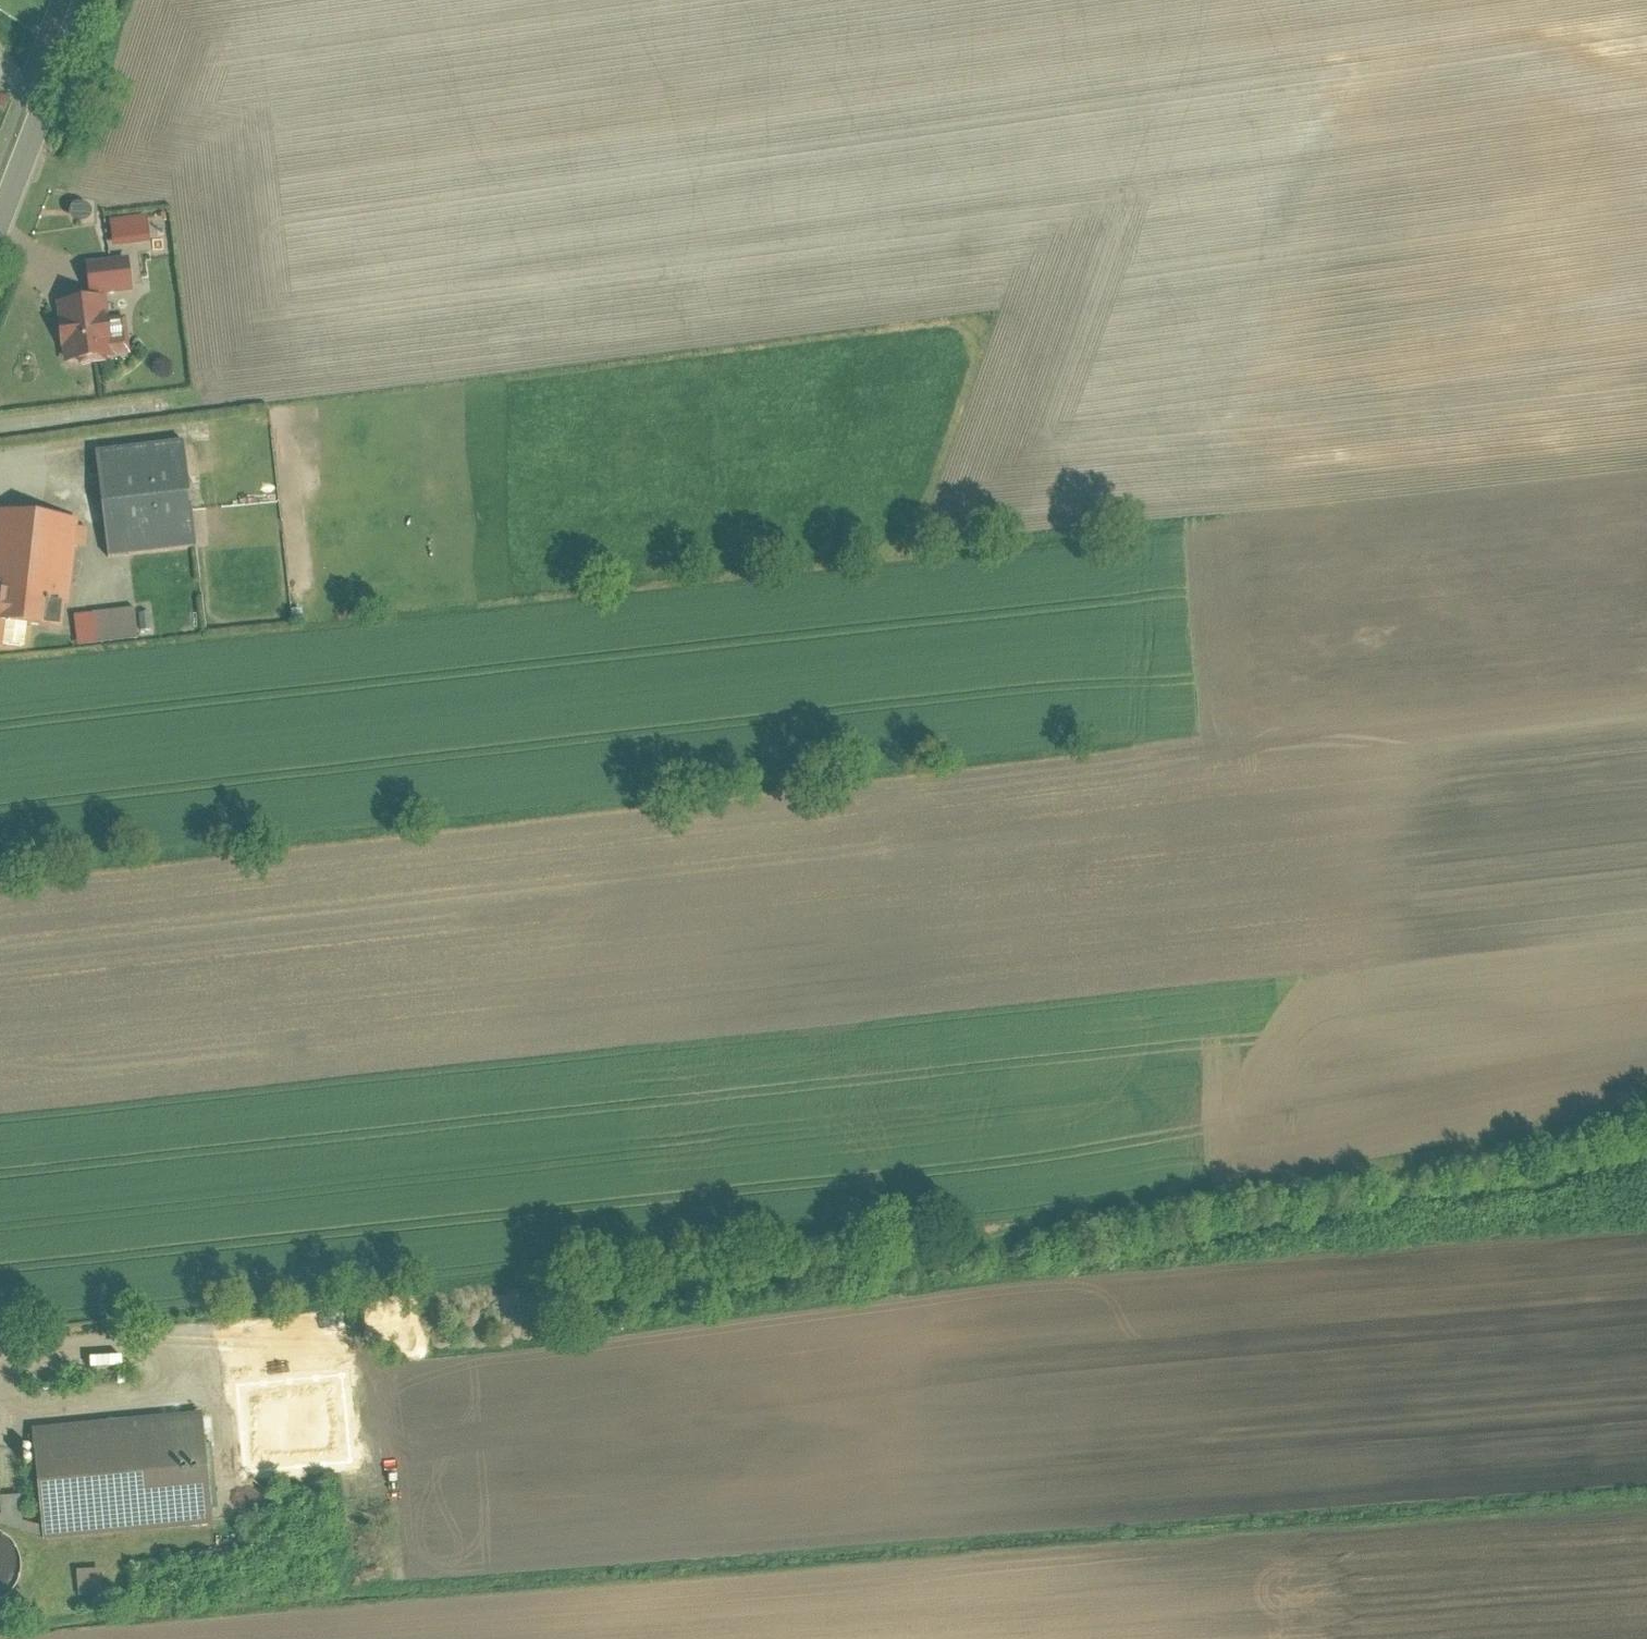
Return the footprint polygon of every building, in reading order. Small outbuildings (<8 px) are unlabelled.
[(107,248),(146,245),(144,217),(105,220),(107,248)] [(106,300),(57,307),(65,368),(132,359),(127,321),(109,324),(106,300)] [(185,445),(95,456),(108,565),(198,554),(185,445)] [(0,512),(0,651),(1,651),(4,630),(65,638),(80,522),(0,512)] [(72,614),(73,645),(137,641),(135,610),(72,614)] [(202,1418),(31,1435),(42,1546),(213,1530),(202,1418)] [(99,1591),(97,1569),(74,1570),(76,1592),(99,1591)]
